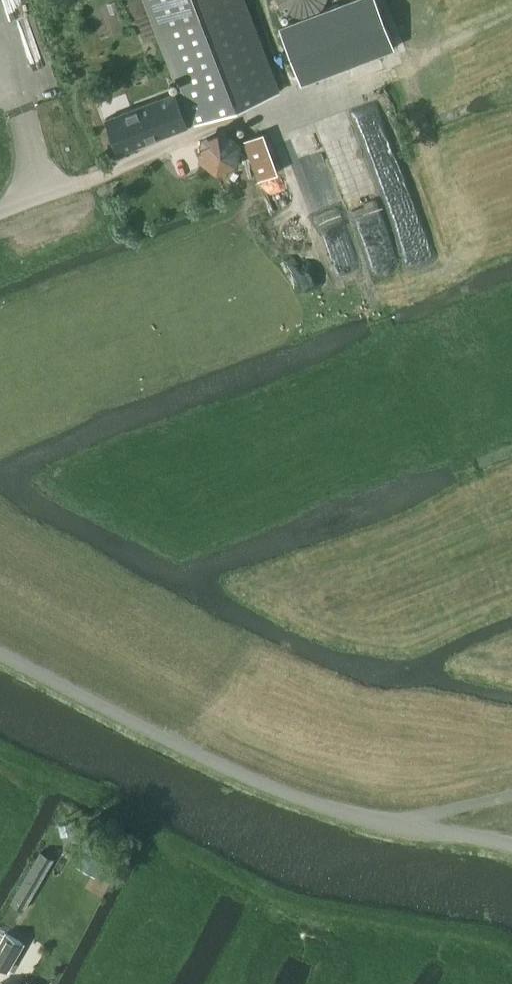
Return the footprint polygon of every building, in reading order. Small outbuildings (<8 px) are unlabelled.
[(159,27),(182,89),(183,90),(195,123),(280,91),(245,0),(148,0),(159,27)] [(273,2),(274,4),(275,6),(277,8),(279,10),(280,11),(282,13),(285,14),(287,15),(289,16),(291,17),(294,17),(296,17),(299,17),(301,17),(304,17),(306,16),(308,15),(310,14),(313,13),(315,12),(316,10),(318,8),(320,6),(321,4),(322,2),(323,0),(272,0),(273,2)] [(338,65),(347,83),(380,72),(355,6),(279,30),(294,81),(338,65)] [(182,89),(106,118),(118,152),(187,126),(195,123),(183,90),(182,89)] [(264,132),(245,139),(259,178),(278,171),(264,132)] [(71,823),(60,825),(62,834),(73,832),(71,823)] [(89,841),(82,854),(102,866),(109,852),(89,841)] [(42,850),(11,902),(18,906),(49,855),(42,850)] [(0,942),(0,966),(7,970),(24,942),(12,936),(6,932),(0,942)]
